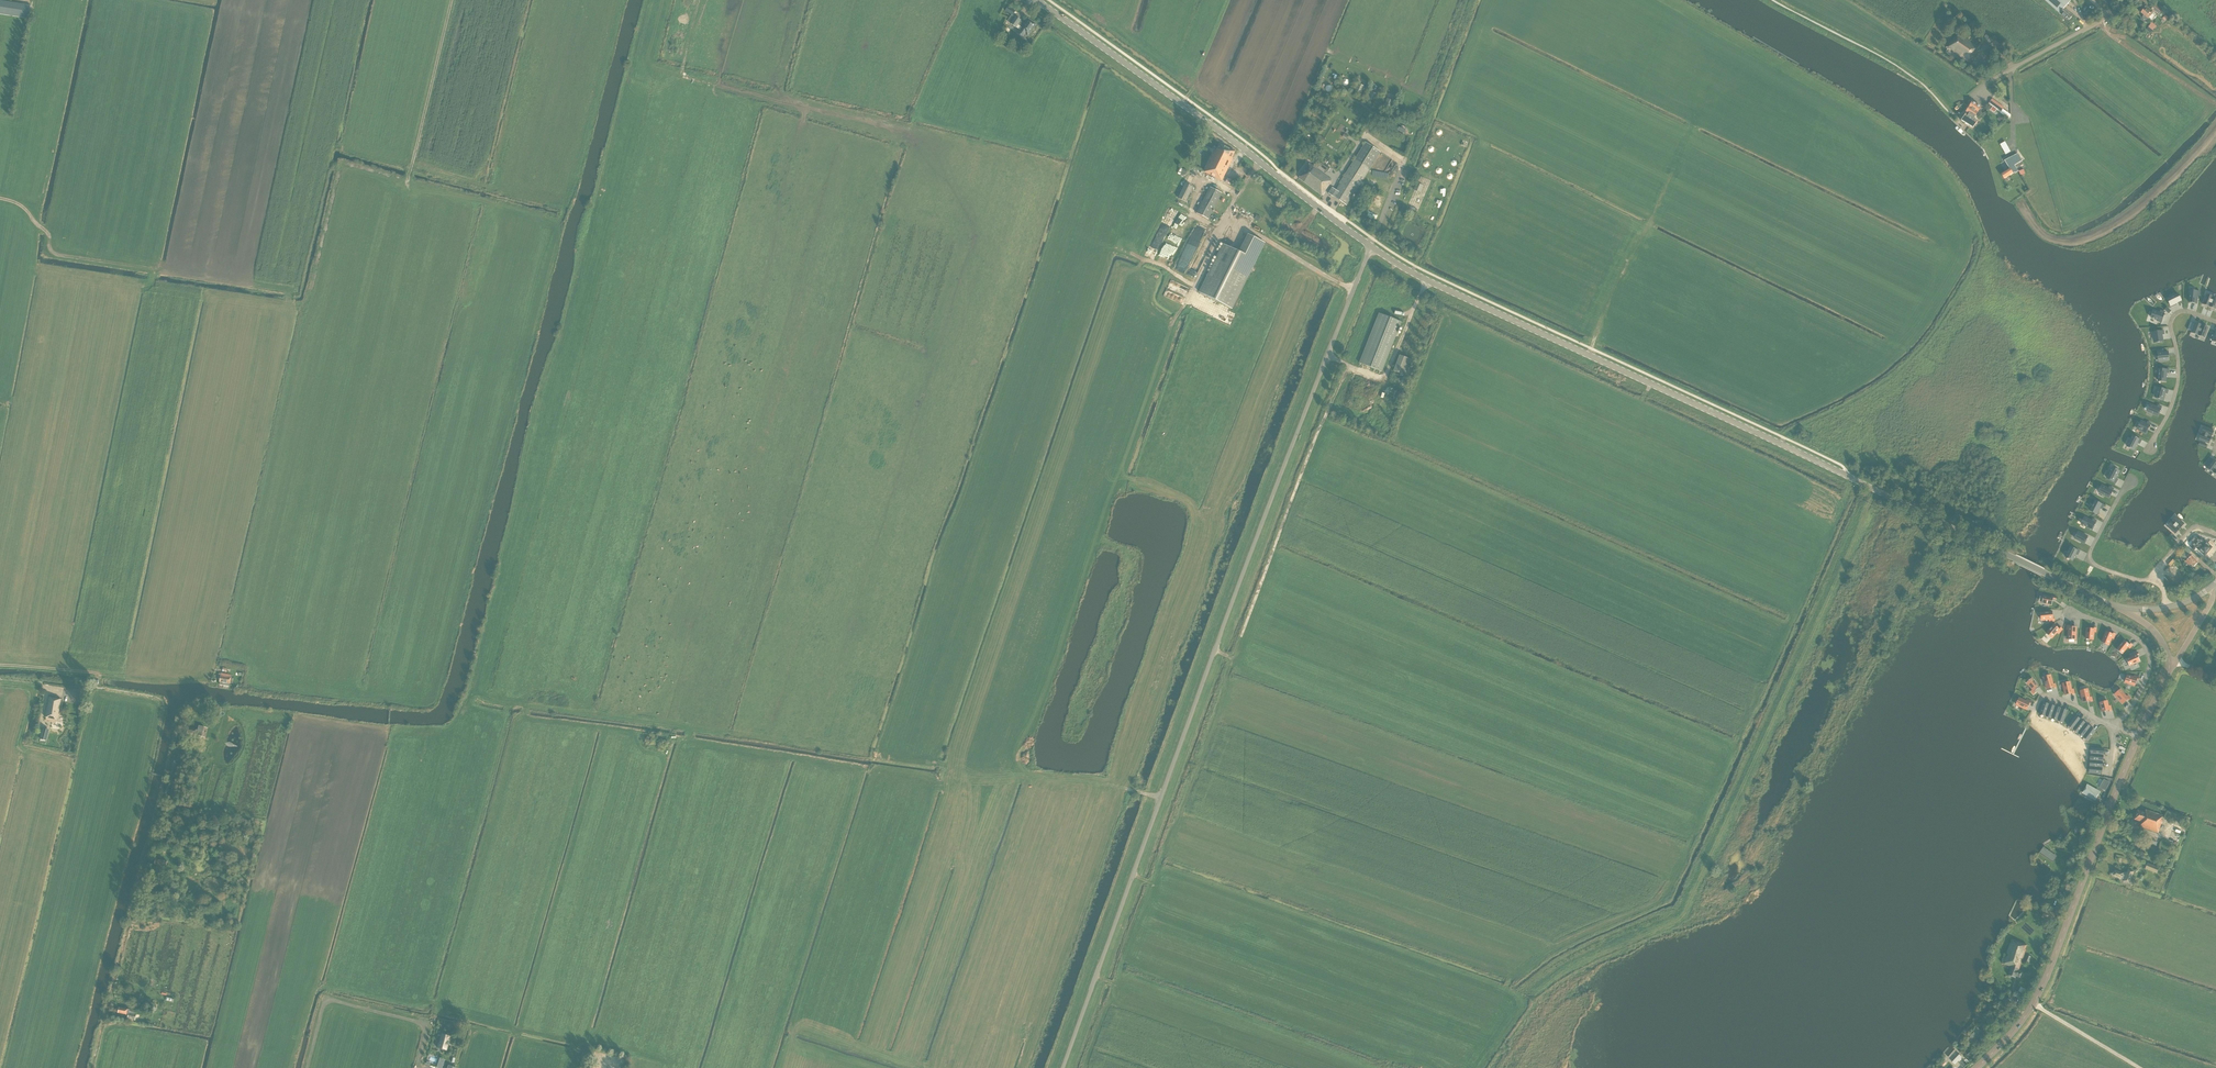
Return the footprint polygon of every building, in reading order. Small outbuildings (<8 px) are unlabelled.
[(2064,8),(2071,1),(2070,0),(2044,0),(2068,21),(2073,16),(2064,8)] [(30,6),(0,1),(0,14),(28,19),(30,6)] [(2162,10),(2155,5),(2152,9),(2158,15),(2162,10)] [(2144,8),(2144,9),(2141,13),(2144,15),(2143,16),(2143,17),(2143,18),(2143,19),(2144,20),(2145,20),(2146,20),(2147,20),(2148,19),(2154,12),(2146,6),(2144,8)] [(1016,17),(1015,18),(1011,15),(1007,21),(1011,24),(1016,27),(1018,24),(1022,27),(1018,34),(1023,37),(1026,34),(1028,36),(1036,25),(1028,19),(1024,24),(1020,22),(1021,20),(1016,17)] [(2159,27),(2152,22),(2147,29),(2148,30),(2150,28),(2155,32),(2159,27)] [(1953,52),(1970,63),(1979,48),(1957,34),(1948,48),(1954,51),(1953,52)] [(1994,40),(1994,41),(1986,35),(1983,40),(1991,45),(1990,46),(1998,52),(2002,46),(1994,40)] [(1349,81),(1343,78),(1339,88),(1345,90),(1349,81)] [(1364,86),(1358,83),(1354,92),(1359,94),(1364,86)] [(1336,89),(1327,84),(1324,90),(1333,95),(1336,89)] [(1376,95),(1371,92),(1366,101),(1372,104),(1376,95)] [(1392,101),(1387,99),(1383,108),(1388,111),(1392,101)] [(2004,107),(1992,99),(1989,104),(2001,113),(2004,107)] [(1974,117),(1981,107),(1972,102),(1966,112),(1968,113),(1967,114),(1966,113),(1961,121),(1973,128),(1978,121),(1974,118),(1974,117)] [(1328,108),(1319,103),(1316,109),(1325,113),(1328,108)] [(1416,107),(1410,105),(1406,114),(1412,116),(1416,107)] [(1323,122),(1314,117),(1311,123),(1320,127),(1323,122)] [(1398,124),(1396,129),(1405,133),(1407,128),(1398,124)] [(1309,131),(1305,136),(1313,142),(1317,137),(1309,131)] [(2004,140),(1999,143),(2006,154),(2011,151),(2004,140)] [(1365,143),(1355,159),(1338,184),(1339,185),(1332,196),(1346,205),(1370,169),(1380,152),(1365,143)] [(1220,144),(1218,147),(1214,154),(1213,154),(1204,172),(1221,181),(1235,152),(1220,144)] [(2018,171),(2014,166),(2022,160),(2017,153),(2005,160),(2010,169),(2001,174),(2004,179),(2013,173),(2014,174),(2018,171)] [(1328,185),(1331,181),(1316,170),(1319,167),(1327,172),(1330,168),(1319,159),(1313,167),(1309,164),(1299,177),(1322,195),(1329,186),(1328,185)] [(1382,189),(1385,181),(1376,179),(1372,192),(1377,194),(1379,188),(1382,189)] [(1186,202),(1193,187),(1185,184),(1178,198),(1186,202)] [(1222,193),(1210,187),(1196,214),(1208,220),(1222,193)] [(1170,204),(1168,210),(1177,213),(1179,207),(1170,204)] [(1285,221),(1293,228),(1299,220),(1296,218),(1297,217),(1291,212),(1285,221)] [(1294,230),(1279,222),(1277,227),(1292,235),(1294,230)] [(1161,224),(1155,237),(1159,238),(1158,241),(1162,243),(1169,228),(1161,224)] [(1193,235),(1199,237),(1202,229),(1196,227),(1193,235)] [(1176,252),(1179,247),(1184,236),(1176,231),(1168,248),(1176,252)] [(1264,242),(1248,234),(1242,246),(1239,252),(1223,245),(1199,293),(1231,309),(1264,242)] [(2197,295),(2199,296),(2200,291),(2190,290),(2189,302),(2196,303),(2197,295)] [(2178,294),(2167,299),(2171,306),(2178,302),(2179,304),(2182,303),(2178,294)] [(2206,295),(2203,304),(2209,306),(2213,297),(2206,295)] [(2138,308),(2141,312),(2138,315),(2141,318),(2148,313),(2141,305),(2138,308)] [(2157,321),(2161,322),(2165,312),(2161,310),(2160,313),(2153,310),(2151,318),(2157,320),(2157,321)] [(1401,322),(1378,313),(1359,363),(1381,372),(1401,322)] [(2195,323),(2192,333),(2198,335),(2202,326),(2195,323)] [(2202,326),(2198,335),(2204,337),(2207,331),(2208,328),(2202,326)] [(2164,334),(2163,331),(2154,332),(2155,342),(2163,342),(2162,334),(2164,334)] [(2157,351),(2158,360),(2169,359),(2168,352),(2161,353),(2161,350),(2157,351)] [(1412,361),(1399,356),(1393,371),(1406,376),(1412,361)] [(2166,373),(2168,373),(2168,369),(2158,369),(2158,381),(2165,381),(2166,373)] [(2165,393),(2167,393),(2168,390),(2159,388),(2156,398),(2163,400),(2165,393)] [(2147,411),(2157,415),(2161,407),(2158,405),(2157,407),(2150,404),(2147,411)] [(2138,427),(2142,430),(2142,431),(2146,433),(2151,423),(2148,422),(2147,424),(2141,421),(2138,427)] [(2204,427),(2202,434),(2211,437),(2213,431),(2204,427)] [(2202,434),(2199,440),(2208,443),(2211,437),(2202,434)] [(2127,446),(2134,450),(2138,442),(2140,443),(2141,440),(2133,436),(2127,446)] [(2208,468),(2213,472),(2215,468),(2215,462),(2213,460),(2208,468)] [(2113,468),(2107,479),(2116,483),(2118,479),(2116,478),(2119,471),(2113,468)] [(2102,485),(2099,492),(2109,497),(2114,489),(2110,487),(2109,489),(2102,485)] [(2095,501),(2090,511),(2097,514),(2100,508),(2102,509),(2104,505),(2095,501)] [(2085,517),(2081,524),(2092,529),(2096,521),(2093,519),(2092,521),(2085,517)] [(2176,517),(2172,522),(2179,529),(2184,524),(2176,517)] [(2175,534),(2179,529),(2172,522),(2167,527),(2175,534)] [(2084,543),(2087,536),(2078,532),(2075,538),(2084,543)] [(2212,547),(2200,537),(2191,548),(2194,551),(2196,548),(2205,556),(2212,547)] [(2108,541),(2103,550),(2106,552),(2111,544),(2108,541)] [(2158,550),(2166,553),(2168,546),(2161,544),(2158,550)] [(2072,560),(2076,553),(2078,554),(2079,551),(2071,547),(2066,557),(2072,560)] [(2186,557),(2194,566),(2198,563),(2192,556),(2191,556),(2189,553),(2192,551),(2187,547),(2180,554),(2185,558),(2186,557)] [(2110,567),(2115,569),(2120,559),(2115,556),(2110,567)] [(2146,563),(2144,568),(2156,571),(2158,567),(2146,563)] [(2052,605),(2053,599),(2055,599),(2056,596),(2051,595),(2051,597),(2043,596),(2042,603),(2052,605)] [(2053,618),(2052,612),(2041,613),(2042,620),(2049,620),(2049,621),(2054,621),(2054,618),(2053,618)] [(2058,634),(2062,629),(2060,627),(2059,629),(2054,625),(2046,633),(2052,638),(2057,632),(2058,634)] [(2069,626),(2066,626),(2066,629),(2068,629),(2068,639),(2075,639),(2075,627),(2069,627),(2069,626)] [(2087,629),(2086,638),(2093,639),(2094,631),(2096,631),(2096,628),(2093,628),(2093,629),(2087,629)] [(2112,633),(2105,631),(2102,641),(2109,644),(2111,636),(2113,637),(2115,633),(2112,632),(2112,633)] [(2129,645),(2124,641),(2116,649),(2122,654),(2128,647),(2130,649),(2132,646),(2130,644),(2129,645)] [(2129,666),(2140,661),(2137,655),(2139,655),(2137,652),(2134,653),(2135,655),(2126,659),(2129,666)] [(2047,689),(2053,687),(2053,688),(2056,687),(2055,684),(2053,684),(2050,675),(2043,677),(2047,689)] [(2134,675),(2134,677),(2127,675),(2125,682),(2134,686),(2137,679),(2138,680),(2139,677),(2134,675)] [(2040,687),(2032,678),(2026,683),(2032,690),(2031,691),(2033,694),(2036,692),(2035,691),(2040,687)] [(2070,682),(2062,684),(2065,695),(2072,693),(2072,695),(2075,694),(2073,689),(2071,690),(2070,682)] [(2087,689),(2080,691),(2083,702),(2089,700),(2090,702),(2092,701),(2091,697),(2090,698),(2087,689)] [(2120,690),(2115,694),(2122,703),(2127,699),(2128,700),(2131,698),(2128,696),(2127,697),(2120,690)] [(57,719),(61,699),(49,697),(45,717),(57,719)] [(2030,704),(2032,701),(2027,699),(2026,701),(2019,698),(2016,705),(2026,709),(2029,703),(2030,704)] [(2051,703),(2046,701),(2041,712),(2047,715),(2051,704),(2050,704),(2051,703)] [(2107,701),(2100,703),(2102,711),(2108,710),(2109,711),(2112,711),(2110,706),(2108,706),(2107,701)] [(2052,704),(2051,704),(2047,715),(2052,716),(2054,711),(2055,711),(2057,707),(2056,706),(2052,704)] [(2058,706),(2057,707),(2055,711),(2054,711),(2052,716),(2058,719),(2062,708),(2058,706)] [(2064,721),(2068,710),(2063,708),(2063,709),(2062,708),(2058,719),(2064,721)] [(2069,725),(2074,729),(2081,720),(2080,720),(2080,719),(2076,716),(2069,725)] [(2074,729),(2078,732),(2081,728),(2082,729),(2086,724),(2085,724),(2085,723),(2081,720),(2074,729)] [(2078,732),(2083,736),(2090,727),(2086,724),(2082,729),(2081,728),(2078,732)] [(196,731),(197,730),(188,727),(187,733),(195,735),(199,735),(199,732),(196,731)] [(2083,736),(2088,740),(2095,731),(2091,728),(2090,727),(2083,736)] [(47,741),(49,730),(43,728),(40,739),(47,741)] [(2104,779),(2099,787),(2105,791),(2110,783),(2104,779)] [(2088,784),(2082,793),(2096,801),(2101,791),(2088,784)] [(2145,812),(2138,810),(2134,819),(2141,822),(2140,826),(2158,832),(2162,820),(2161,820),(2162,815),(2146,810),(2145,812)] [(2187,818),(2167,811),(2165,818),(2184,825),(2187,818)] [(2171,839),(2177,841),(2180,832),(2174,830),(2171,839)] [(2057,856),(2043,847),(2039,853),(2053,862),(2057,856)] [(168,861),(165,861),(156,859),(154,864),(161,866),(160,868),(166,869),(168,861)] [(2145,869),(2157,873),(2159,867),(2147,863),(2145,869)] [(2123,873),(2115,870),(2113,875),(2121,878),(2124,879),(2123,881),(2129,883),(2134,872),(2128,869),(2127,873),(2125,872),(2123,873)] [(2055,913),(2045,909),(2042,918),(2053,922),(2055,913)] [(2027,945),(2021,943),(2012,939),(2003,964),(2011,967),(2008,975),(2015,978),(2016,976),(2020,978),(2022,972),(2019,970),(2026,949),(2025,949),(2026,945),(2027,945)] [(136,1015),(137,1011),(119,1007),(118,1013),(128,1015),(127,1018),(135,1020),(136,1015)] [(1969,1035),(1973,1038),(1981,1030),(1977,1027),(1969,1035)] [(445,1032),(441,1031),(439,1040),(438,1040),(437,1044),(447,1046),(448,1041),(450,1033),(446,1032),(446,1031),(445,1031),(445,1032)] [(1954,1064),(1962,1056),(1958,1052),(1954,1055),(1953,1054),(1949,1058),(1954,1064)] [(1941,1067),(1946,1062),(1943,1059),(1938,1065),(1941,1067)]
